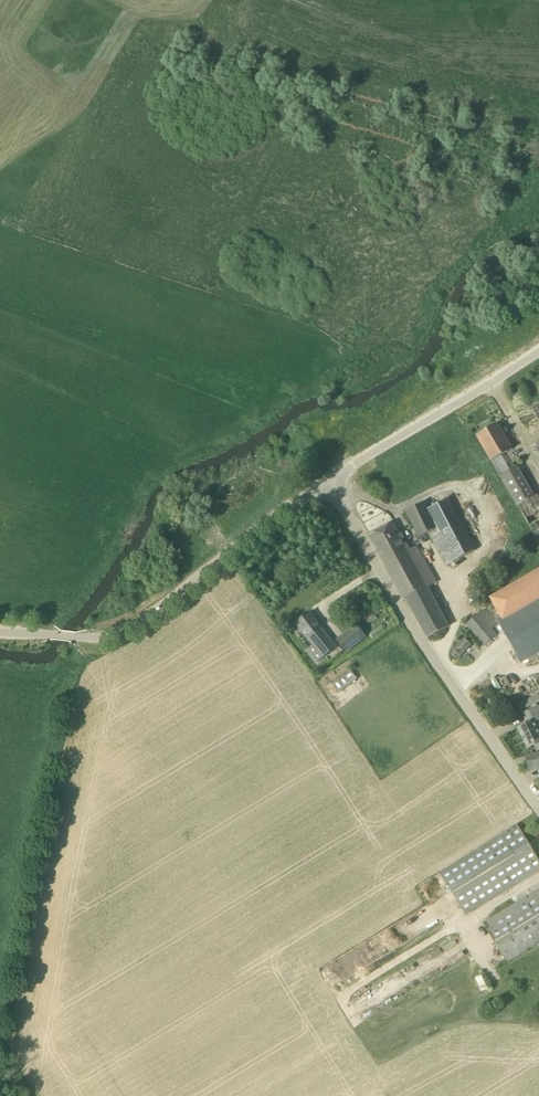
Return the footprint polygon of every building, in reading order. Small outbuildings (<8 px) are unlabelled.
[(492,461),(503,455),(512,450),(497,424),(477,435),(492,461)] [(501,476),(538,543),(538,496),(538,495),(535,497),(517,467),(501,476)] [(438,532),(430,536),(446,567),(475,550),(449,499),(428,509),(425,502),(406,512),(419,538),(429,533),(437,529),(438,532)] [(408,552),(398,533),(393,524),(370,536),(404,599),(406,598),(428,638),(449,627),(444,617),(427,587),(435,582),(416,547),(408,552)] [(497,620),(522,663),(538,653),(538,573),(494,599),(504,616),(497,620)] [(497,636),(492,630),(499,624),(485,608),(466,624),(484,646),(497,636)] [(320,628),(321,627),(310,613),(296,623),(307,638),(308,637),(315,645),(308,650),(318,662),(324,657),(336,648),(320,628),(321,628),(320,628)] [(356,625),(337,640),(346,651),(365,636),(356,625)] [(471,645),(465,639),(454,651),(455,652),(452,655),(456,659),(459,655),(460,657),(471,645)] [(351,670),(333,685),(339,692),(357,678),(351,670)] [(523,708),(538,703),(538,695),(538,694),(520,701),(523,708)] [(538,706),(525,713),(530,723),(519,729),(528,749),(535,746),(537,752),(538,751),(538,732),(537,729),(538,728),(538,707),(538,706)] [(529,771),(538,769),(538,753),(525,756),(529,771)] [(466,916),(538,871),(538,860),(518,825),(440,873),(466,916)] [(484,924),(507,962),(538,943),(538,890),(484,924)] [(483,975),(477,978),(484,991),(489,988),(483,975)]
